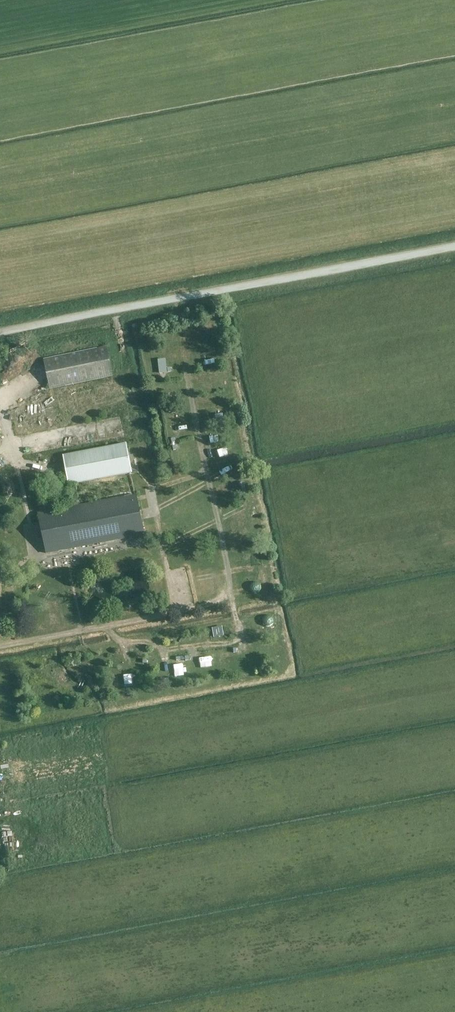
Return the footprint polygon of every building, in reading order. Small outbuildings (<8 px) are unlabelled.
[(49,388),(112,375),(105,346),(43,359),(49,388)] [(152,410),(161,409),(161,397),(151,398),(152,410)] [(203,449),(221,445),(218,432),(200,436),(203,449)] [(126,444),(63,456),(68,485),(131,473),(126,444)] [(182,444),(170,446),(171,452),(183,450),(182,444)] [(175,465),(185,465),(186,457),(175,456),(175,465)] [(229,464),(210,468),(213,481),(231,477),(229,464)] [(44,554),(143,535),(136,495),(37,514),(44,554)] [(33,547),(41,546),(36,522),(28,523),(33,547)] [(46,628),(58,623),(54,612),(41,617),(46,628)]
